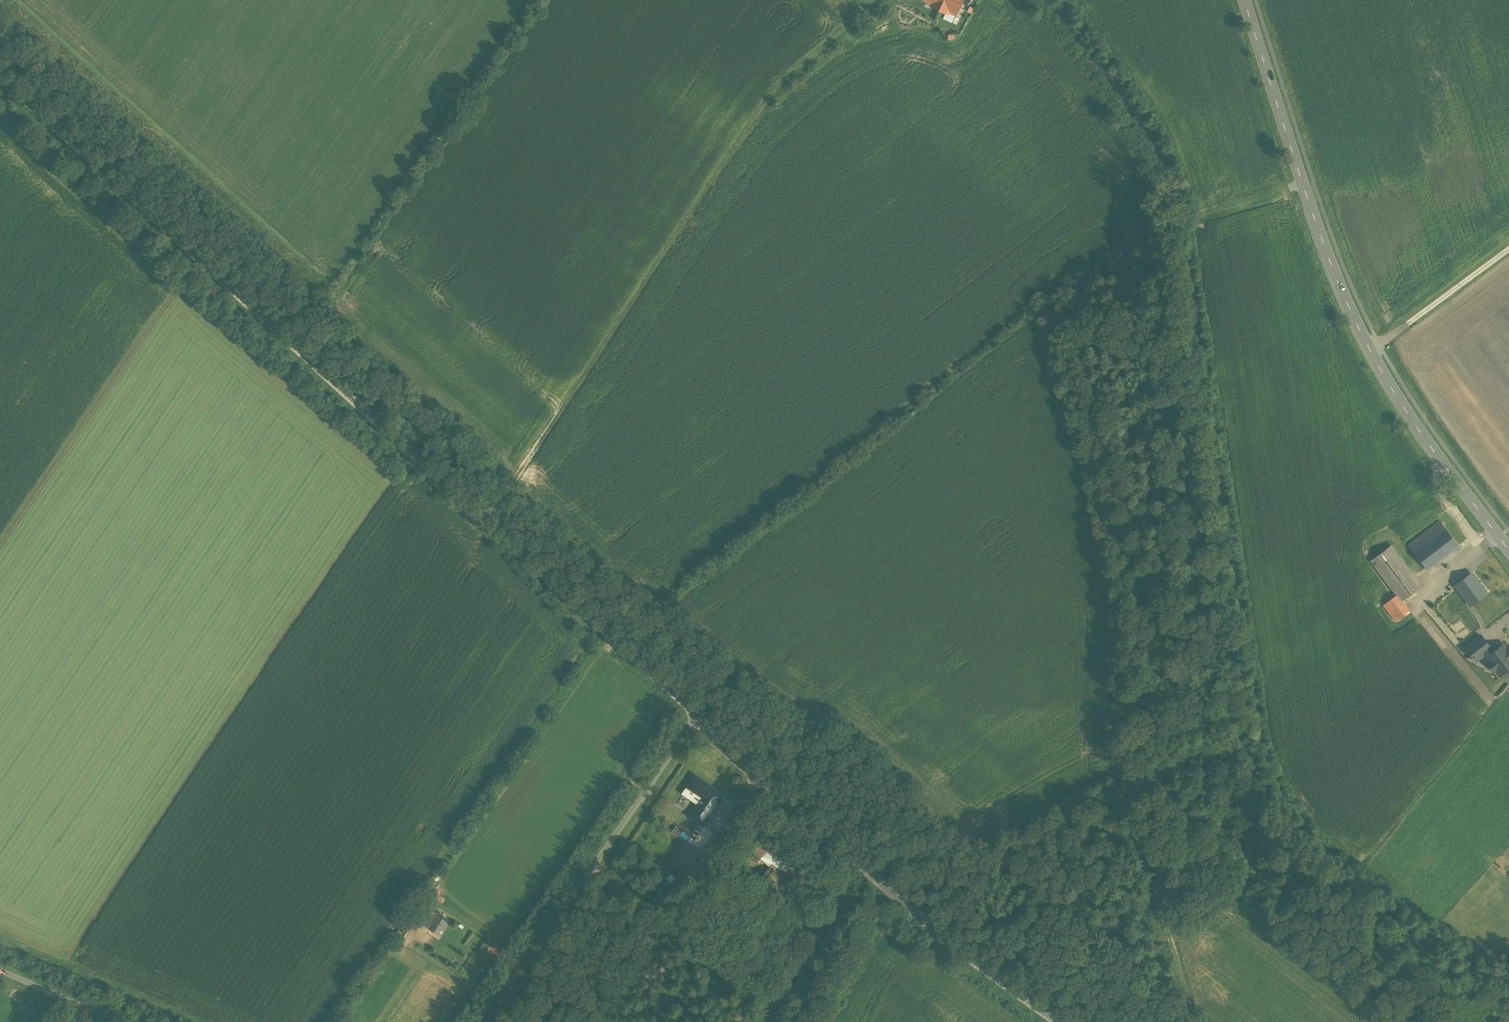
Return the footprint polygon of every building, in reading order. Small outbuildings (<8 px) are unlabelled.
[(933,3),(932,6),(948,13),(949,10),(956,14),(963,0),(926,0),(933,3)] [(1427,569),(1459,545),(1440,521),(1409,545),(1427,569)] [(1402,600),(1421,586),(1391,545),(1371,560),(1397,594),(1383,604),(1396,621),(1409,611),(1402,600)] [(1486,593),(1471,573),(1456,585),(1471,605),(1486,593)] [(1466,647),(1476,660),(1484,654),(1490,649),(1491,648),(1481,635),(1466,647)] [(1508,668),(1508,648),(1508,649),(1504,644),(1493,652),(1490,649),(1484,654),(1490,662),(1488,663),(1494,671),(1496,670),(1500,675),(1508,668)] [(701,800),(700,802),(691,815),(701,822),(703,824),(711,812),(710,812),(722,794),(707,784),(707,783),(696,775),(688,787),(689,787),(690,785),(704,795),(701,799),(699,798),(699,799),(701,800)] [(689,787),(685,792),(700,802),(701,800),(699,799),(699,798),(701,799),(704,795),(690,785),(689,787)] [(703,824),(701,822),(688,842),(702,850),(714,831),(703,824)] [(676,826),(673,831),(680,835),(683,831),(676,826)] [(806,872),(762,833),(759,837),(750,830),(740,844),(749,851),(751,849),(771,866),(757,883),(780,903),(795,886),(794,886),(806,872)] [(692,872),(675,861),(671,867),(688,879),(692,872)] [(450,920),(439,912),(429,927),(441,935),(450,920)]
